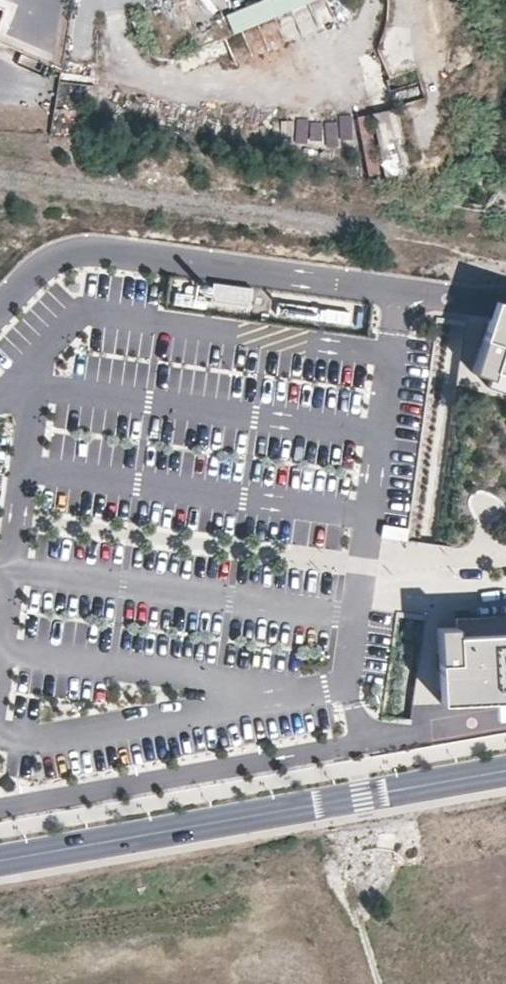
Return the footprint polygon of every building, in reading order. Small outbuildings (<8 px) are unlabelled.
[(232,32),(318,0),(255,0),(223,12),(232,32)] [(6,83),(3,95),(28,102),(31,90),(6,83)] [(184,307),(255,315),(258,290),(187,279),(184,307)] [(495,300),(472,372),(491,379),(487,386),(505,393),(505,303),(495,300)] [(455,618),(455,627),(437,627),(440,703),(495,701),(496,715),(505,715),(505,616),(455,618)]
